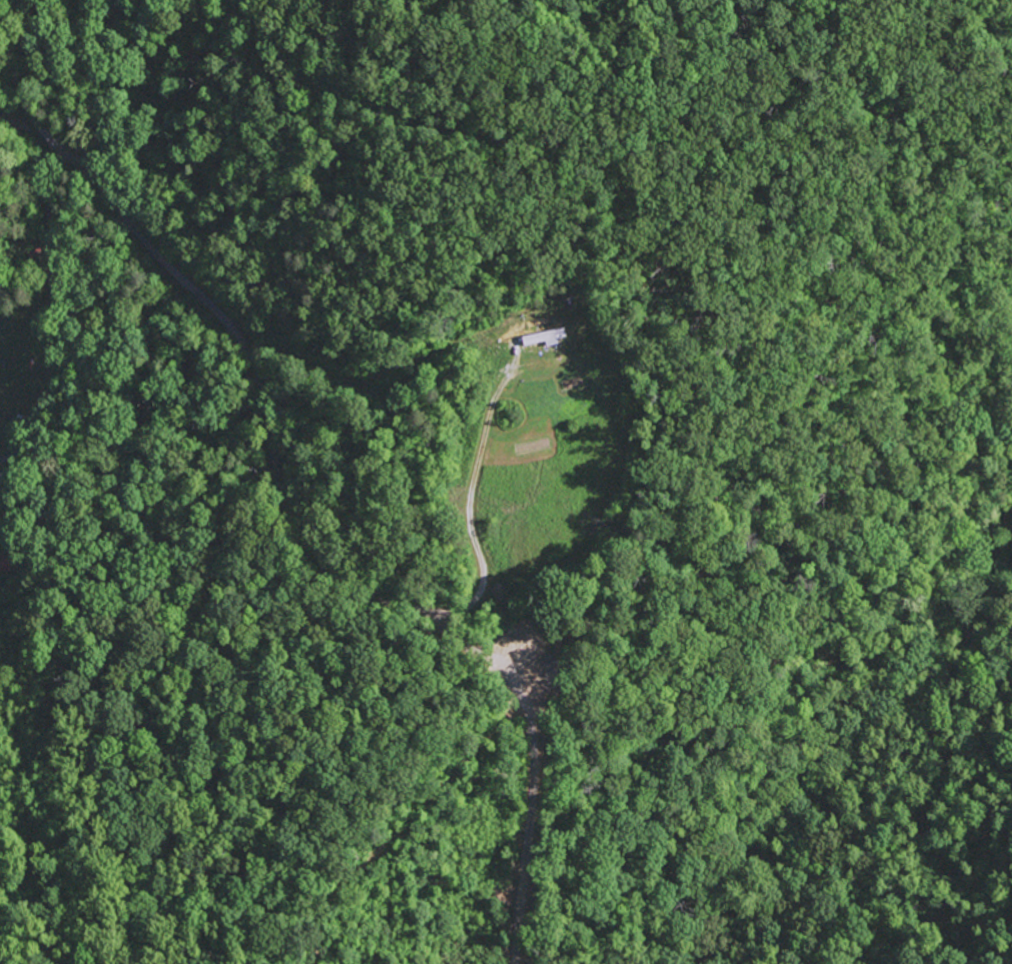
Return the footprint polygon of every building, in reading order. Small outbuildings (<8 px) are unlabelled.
[(567,337),(565,328),(522,337),(525,346),(546,341),(547,347),(558,345),(557,339),(567,337)]
